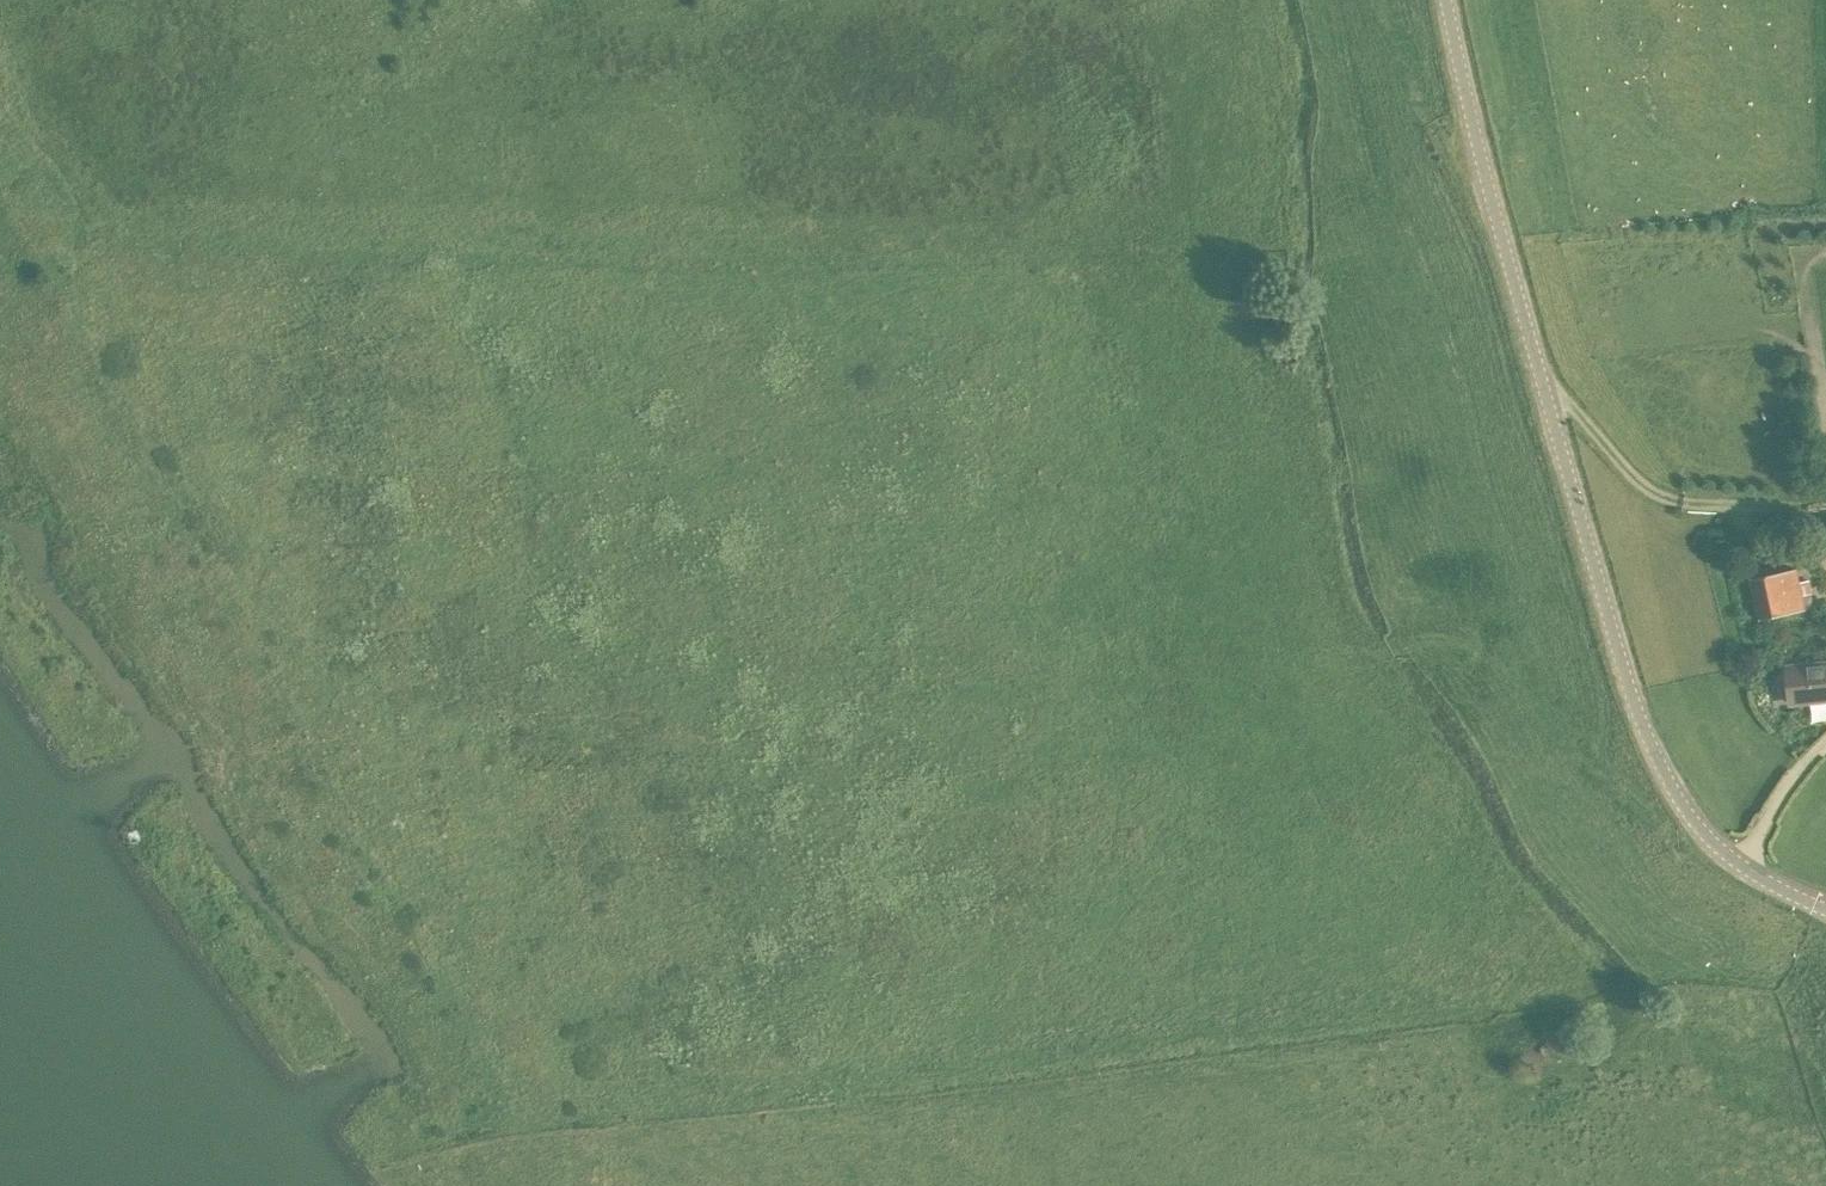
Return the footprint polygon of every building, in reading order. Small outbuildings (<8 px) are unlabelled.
[(1810,579),(1798,581),(1796,570),(1752,579),(1760,619),(1804,610),(1801,595),(1813,593),(1810,579)] [(1796,668),(1785,669),(1789,703),(1825,699),(1825,665),(1796,668)]
